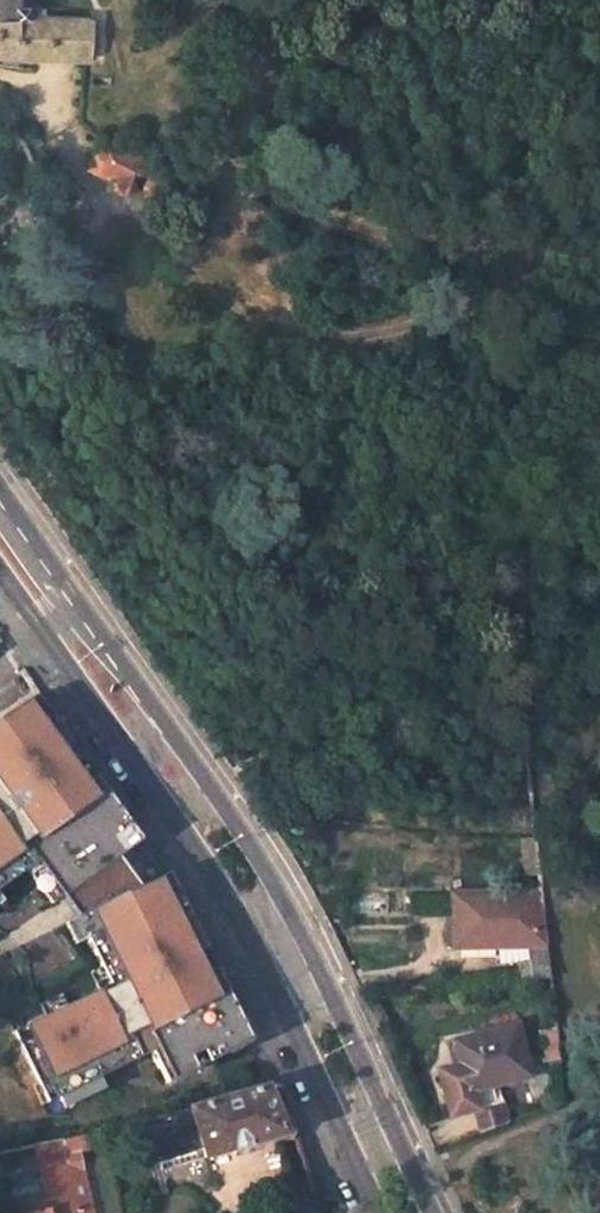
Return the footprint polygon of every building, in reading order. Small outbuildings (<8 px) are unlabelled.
[(86,58),(87,18),(17,15),(17,0),(0,0),(0,48),(86,58)] [(101,135),(86,164),(109,176),(107,180),(136,196),(139,190),(162,202),(177,173),(101,135)] [(172,879),(154,886),(130,853),(145,844),(98,780),(89,785),(66,752),(74,746),(38,695),(0,719),(0,891),(15,879),(10,870),(33,854),(77,919),(112,988),(17,1036),(51,1105),(155,1056),(170,1086),(253,1046),(172,879)] [(453,914),(542,913),(539,886),(451,888),(453,914)] [(517,959),(518,980),(549,978),(542,913),(453,914),(454,945),(496,944),(498,942),(527,941),(529,959),(517,959)] [(474,1083),(472,1080),(528,1068),(517,1019),(457,1031),(463,1058),(440,1063),(447,1097),(467,1092),(471,1091),(474,1089),(475,1087),(474,1084),(474,1083)] [(541,1059),(557,1058),(554,1029),(538,1031),(541,1059)] [(294,1188),(279,1136),(295,1131),(299,1129),(289,1108),(277,1084),(190,1106),(193,1114),(147,1125),(156,1160),(164,1159),(166,1168),(200,1158),(199,1152),(204,1151),(206,1158),(220,1154),(236,1203),(294,1188)] [(80,1151),(91,1148),(87,1132),(38,1144),(50,1202),(5,1210),(6,1212),(93,1212),(80,1151)]
